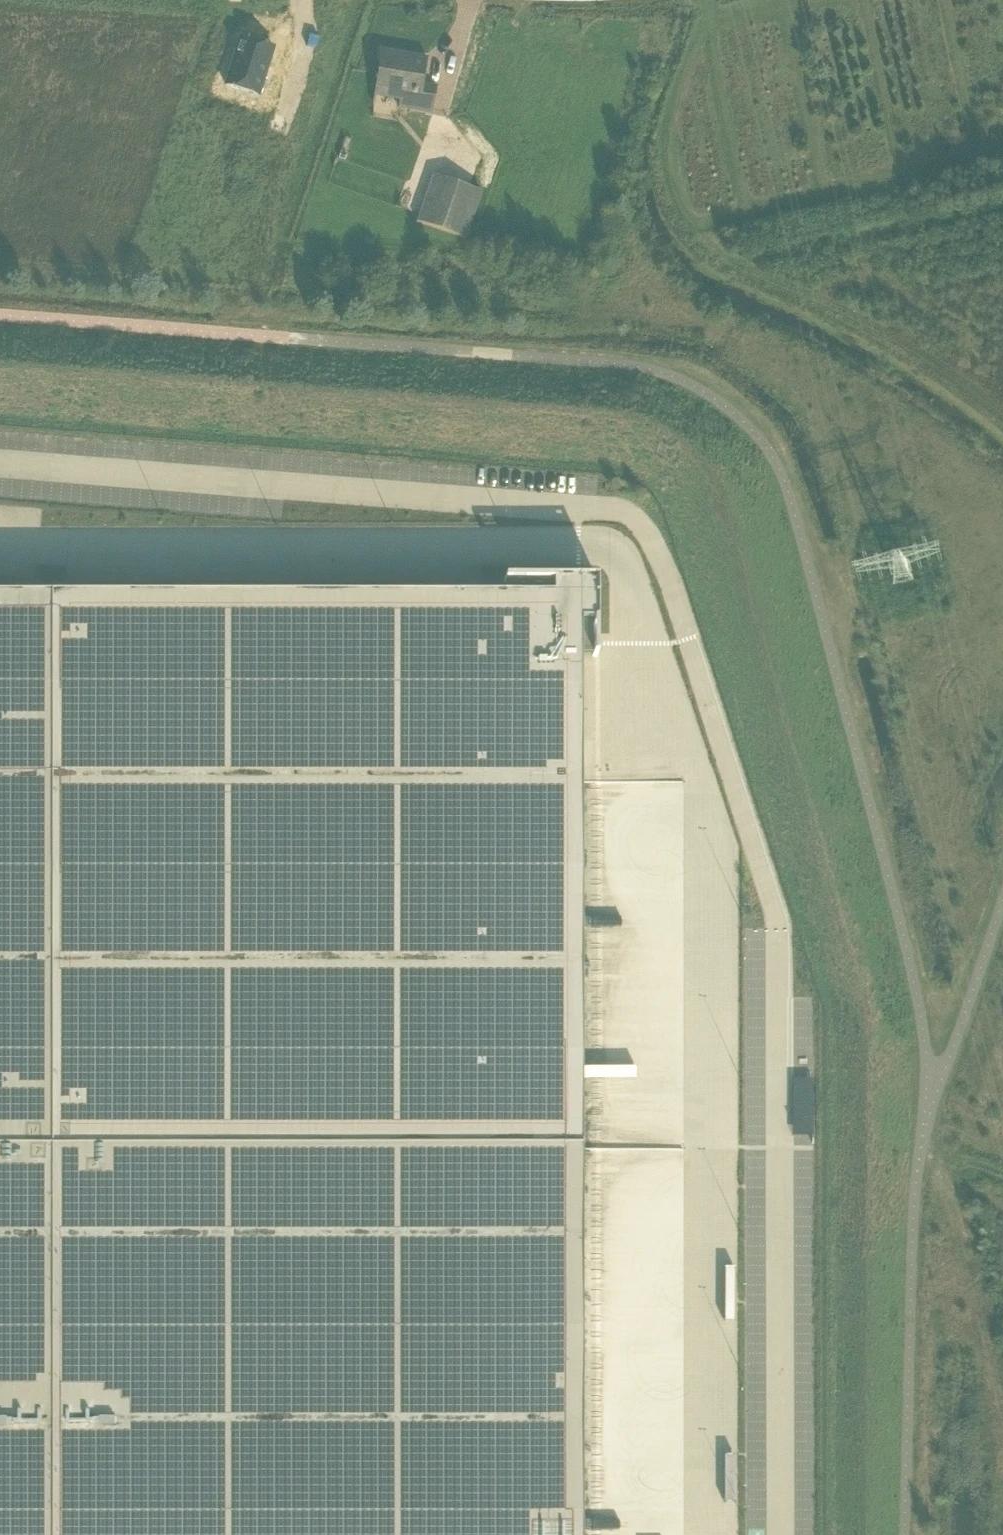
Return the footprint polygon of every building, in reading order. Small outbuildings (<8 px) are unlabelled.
[(241,38),(226,86),(259,96),(274,49),(241,38)] [(398,110),(432,116),(437,86),(423,84),(427,58),(382,51),(374,97),(399,102),(398,110)] [(481,191),(471,188),(434,175),(417,223),(465,239),(481,191)] [(553,596),(0,596),(0,1148),(581,1148),(581,624),(597,624),(597,580),(553,580),(553,596)] [(813,1103),(813,1080),(795,1079),(794,1131),(809,1131),(809,1103),(813,1103)] [(581,1148),(0,1148),(0,1534),(581,1534),(581,1148)]
